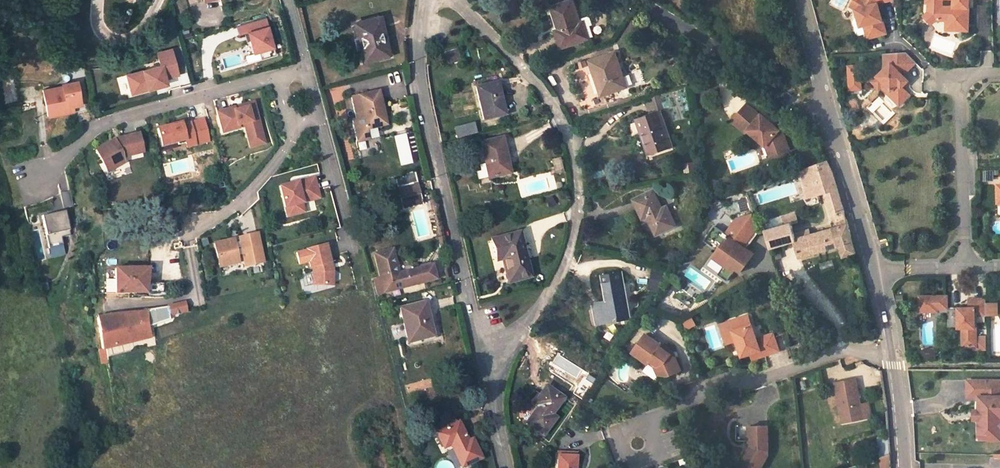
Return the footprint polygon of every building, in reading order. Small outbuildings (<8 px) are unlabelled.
[(581,23),(573,0),(552,7),(560,30),(556,31),(561,48),(590,39),(585,21),(581,23)] [(851,6),(856,8),(859,17),(862,16),(865,25),(868,24),(872,37),(887,33),(883,19),(881,20),(879,14),(881,13),(878,3),(889,0),(855,0),(851,6)] [(970,0),(927,0),(927,2),(930,2),(929,11),(937,19),(947,20),(947,23),(969,23),(970,0)] [(937,19),(929,11),(925,16),(932,24),(937,19)] [(236,35),(245,34),(248,53),(272,50),(267,18),(234,23),(236,35)] [(385,38),(380,18),(354,24),(363,62),(383,57),(379,39),(385,38)] [(390,55),(385,38),(379,39),(383,57),(390,55)] [(177,73),(170,47),(156,51),(160,64),(126,73),(130,91),(157,84),(156,81),(165,79),(164,76),(177,73)] [(885,69),(878,76),(892,90),(889,93),(900,105),(911,95),(903,87),(909,80),(903,75),(916,62),(906,52),(884,53),(885,69)] [(627,87),(616,53),(591,61),(603,95),(627,87)] [(861,63),(846,64),(848,91),(862,90),(861,63)] [(892,90),(878,76),(873,81),(880,88),(882,86),(889,93),(892,90)] [(81,104),(77,81),(63,83),(63,85),(44,88),(49,114),(67,111),(67,107),(73,105),(81,104)] [(504,115),(497,83),(475,88),(484,120),(504,115)] [(339,92),(336,85),(322,89),(324,96),(339,92)] [(387,125),(379,92),(352,98),(358,120),(353,121),(358,141),(369,138),(367,130),(387,125)] [(261,132),(253,102),(246,104),(247,107),(234,111),(233,108),(217,112),(222,132),(239,127),(238,124),(242,123),(243,126),(245,126),(248,136),(261,132)] [(790,150),(784,133),(779,130),(778,132),(773,127),(775,126),(761,115),(760,116),(747,104),(731,122),(745,134),(747,131),(761,143),(764,139),(770,144),(774,156),(790,150)] [(672,146),(661,112),(637,120),(641,130),(643,130),(651,153),(672,146)] [(177,140),(178,143),(186,141),(187,146),(209,140),(204,118),(182,124),(181,121),(158,128),(162,144),(177,140)] [(453,128),(456,139),(476,133),(473,122),(453,128)] [(123,161),(122,156),(143,151),(138,132),(118,138),(119,139),(115,141),(114,139),(95,149),(107,171),(123,161)] [(261,132),(248,136),(250,146),(264,142),(261,132)] [(510,173),(502,138),(480,143),(488,178),(510,173)] [(764,139),(761,143),(769,155),(772,157),(774,156),(770,144),(764,139)] [(800,171),(806,193),(816,190),(818,194),(826,192),(832,213),(845,209),(836,178),(834,173),(828,160),(800,171)] [(476,180),(483,179),(482,165),(475,166),(476,180)] [(292,206),(294,212),(304,209),(302,203),(320,198),(314,177),(297,182),(298,184),(280,189),(285,208),(292,206)] [(417,183),(397,188),(400,199),(403,210),(423,204),(420,194),(417,183)] [(370,191),(368,184),(348,189),(350,196),(370,191)] [(662,209),(654,190),(636,198),(646,218),(648,217),(657,235),(676,225),(667,206),(662,209)] [(68,193),(61,195),(64,209),(72,207),(68,193)] [(292,206),(285,208),(288,217),(305,212),(304,209),(294,212),(292,206)] [(63,244),(60,232),(70,229),(65,210),(41,216),(49,247),(63,244)] [(749,249),(745,246),(756,231),(758,227),(754,213),(738,220),(728,235),(717,227),(707,242),(721,252),(717,259),(727,266),(721,275),(730,281),(738,269),(743,272),(756,253),(749,249)] [(766,231),(766,232),(771,248),(796,240),(801,257),(841,245),(844,256),(857,253),(849,223),(847,219),(836,222),(838,227),(811,235),(810,229),(795,233),(792,224),(799,222),(796,213),(784,216),(786,225),(766,231)] [(749,249),(759,233),(756,231),(745,246),(749,249)] [(238,261),(236,255),(242,253),(244,265),(263,261),(257,234),(238,238),(239,243),(234,244),(233,239),(212,244),(218,266),(238,261)] [(528,276),(518,235),(491,241),(496,258),(503,257),(509,280),(528,276)] [(330,263),(326,245),(306,250),(310,268),(312,268),(313,274),(313,285),(333,286),(333,285),(343,285),(343,274),(333,274),(333,271),(332,268),(330,269),(329,263),(330,263)] [(399,273),(393,250),(374,254),(384,292),(436,279),(432,265),(399,273)] [(162,297),(162,284),(147,283),(148,268),(114,268),(115,293),(144,293),(144,297),(162,297)] [(652,269),(648,287),(660,290),(664,272),(652,269)] [(630,318),(622,272),(603,275),(607,302),(608,308),(603,309),(606,322),(630,318)] [(947,304),(947,295),(922,296),(922,308),(937,308),(937,304),(947,304)] [(937,311),(937,308),(922,308),(922,296),(919,296),(919,311),(937,311)] [(975,326),(975,314),(986,313),(985,298),(969,298),(969,307),(958,307),(958,327),(962,327),(963,346),(977,345),(976,326),(975,326)] [(186,311),(184,302),(167,306),(169,314),(186,311)] [(434,336),(425,302),(400,308),(409,342),(434,336)] [(607,302),(595,304),(598,324),(606,322),(603,309),(608,308),(607,302)] [(146,310),(97,317),(102,349),(104,349),(108,367),(118,365),(122,364),(118,345),(133,340),(149,337),(146,323),(146,310)] [(840,323),(843,314),(833,310),(830,320),(840,323)] [(780,351),(774,333),(758,339),(753,324),(751,325),(748,316),(727,323),(730,333),(734,331),(737,340),(743,357),(751,354),(756,352),(758,358),(780,351)] [(737,340),(734,331),(730,333),(727,323),(721,325),(727,344),(737,340)] [(676,357),(672,354),(674,351),(663,343),(662,344),(647,333),(633,352),(649,364),(650,363),(656,367),(658,374),(669,375),(682,370),(676,357)] [(108,367),(109,376),(117,374),(120,374),(118,365),(108,367)] [(113,401),(121,399),(117,374),(109,376),(108,376),(113,401)] [(864,419),(856,379),(835,383),(843,423),(864,419)] [(975,379),(975,394),(980,394),(980,408),(982,408),(982,418),(981,418),(981,432),(991,432),(991,438),(999,438),(999,394),(996,394),(996,379),(975,379)] [(551,415),(563,398),(549,388),(537,405),(538,406),(527,423),(543,436),(556,418),(551,415)] [(468,441),(459,422),(437,432),(444,448),(451,445),(462,467),(482,457),(472,439),(468,441)] [(768,427),(749,427),(749,447),(738,466),(741,467),(762,467),(769,456),(768,427)] [(882,466),(892,464),(891,454),(881,458),(882,466)] [(576,457),(558,456),(557,467),(576,467),(576,457)]
